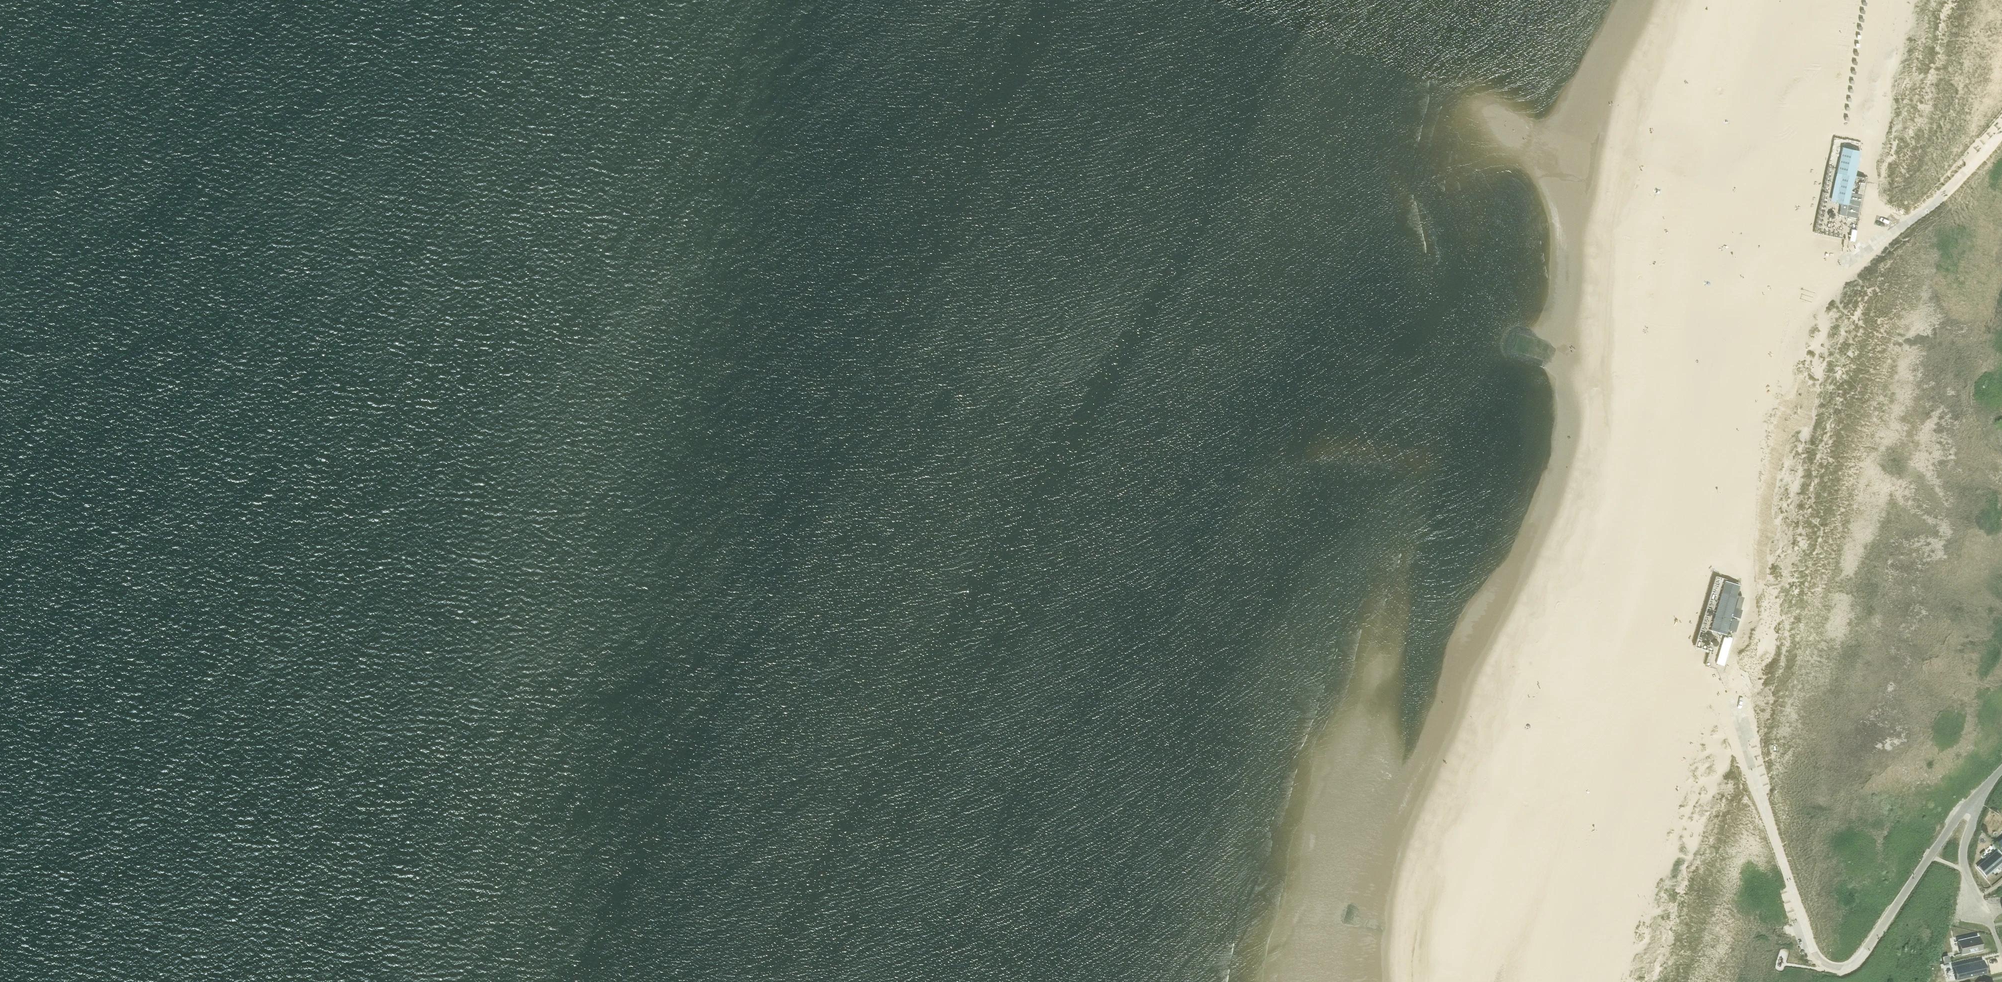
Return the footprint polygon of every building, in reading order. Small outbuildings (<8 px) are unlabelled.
[(1854,141),(1841,138),(1833,170),(1840,172),(1830,219),(1856,225),(1864,189),(1849,185),(1854,161),(1850,160),(1854,141)] [(1738,587),(1722,582),(1708,633),(1723,637),(1728,619),(1737,622),(1740,612),(1738,612),(1741,599),(1735,598),(1738,587)] [(1980,870),(1985,876),(1989,873),(2001,862),(2001,856),(2001,855),(1997,850),(1980,863),(1983,867),(1980,870)] [(1977,936),(1957,940),(1959,954),(1980,949),(1977,936)] [(1952,966),(1952,967),(1953,966),(1956,979),(1955,979),(1955,980),(1985,973),(1985,972),(1984,973),(1981,960),(1982,960),(1982,959),(1963,964),(1952,966)]
